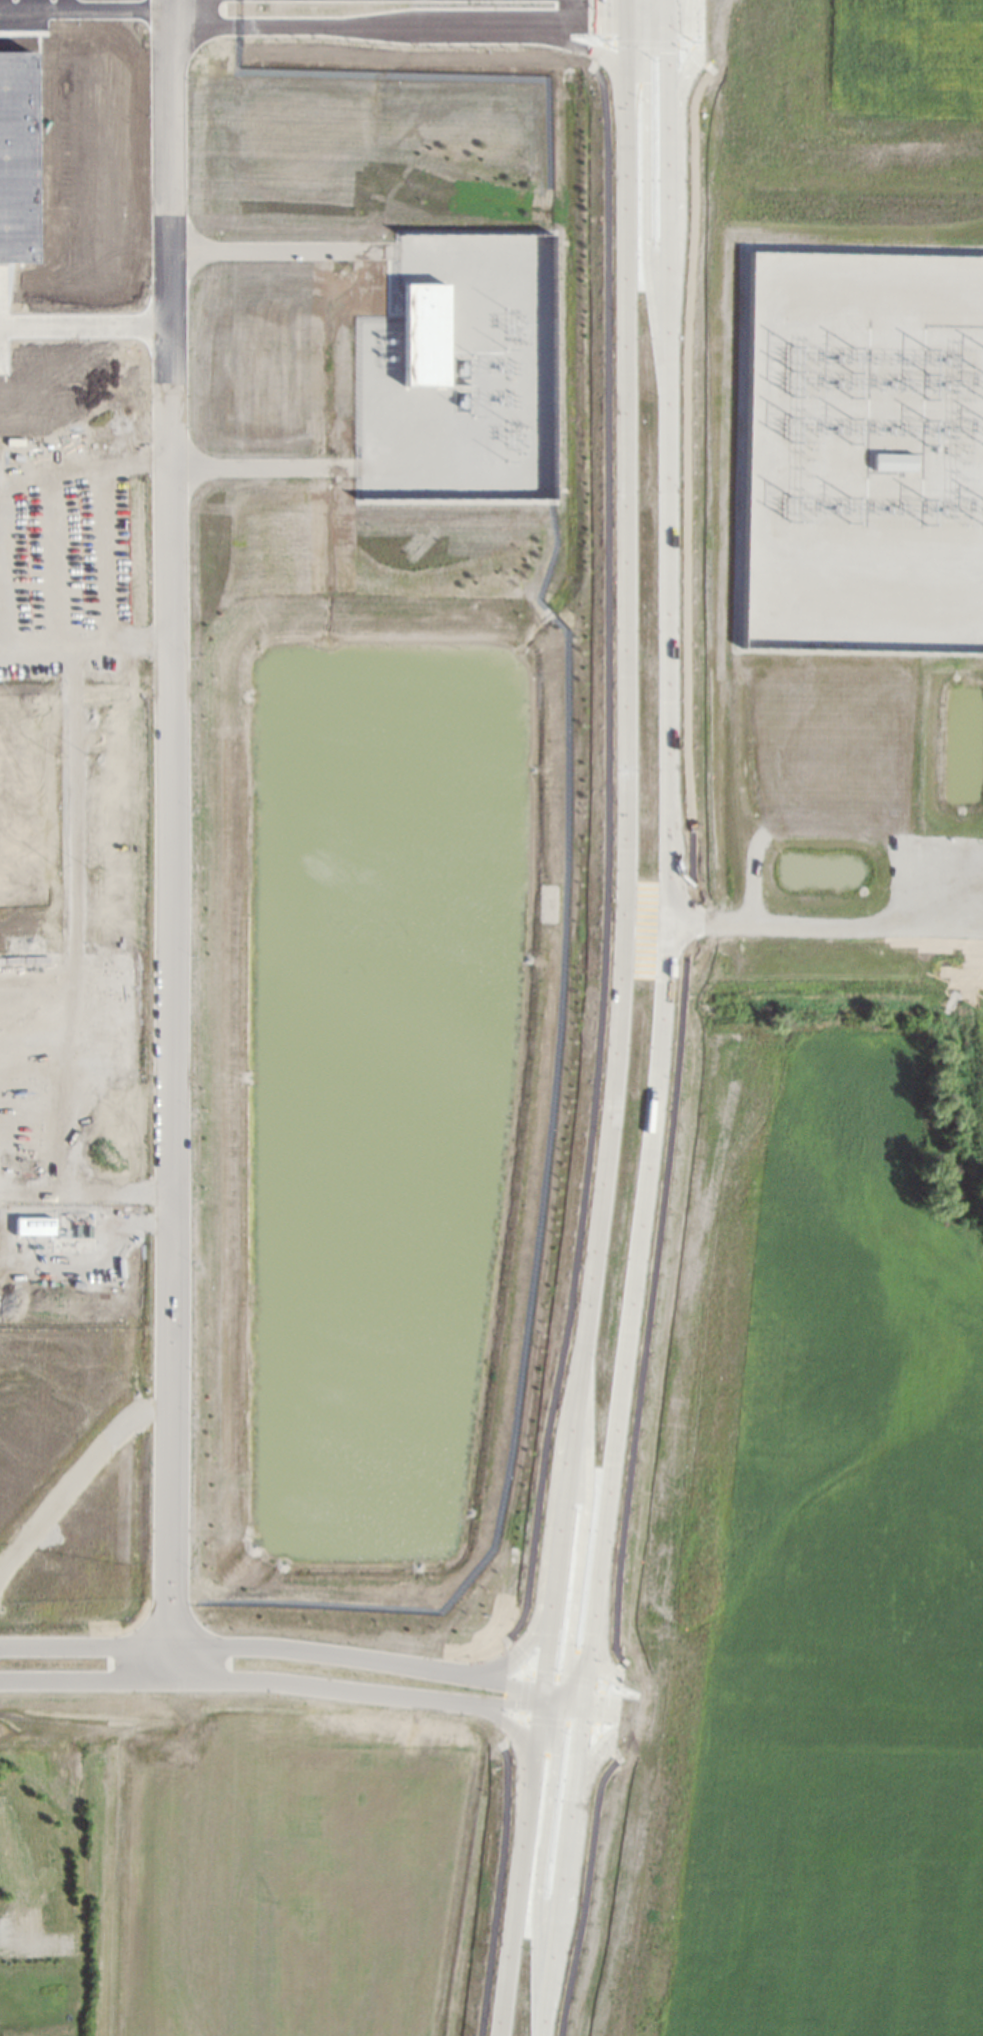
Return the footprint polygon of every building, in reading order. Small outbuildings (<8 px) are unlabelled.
[(29,261),(29,52),(0,52),(0,261),(29,261)] [(447,283),(404,283),(405,385),(447,385),(447,283)] [(873,470),(915,471),(915,454),(874,453),(873,470)]
